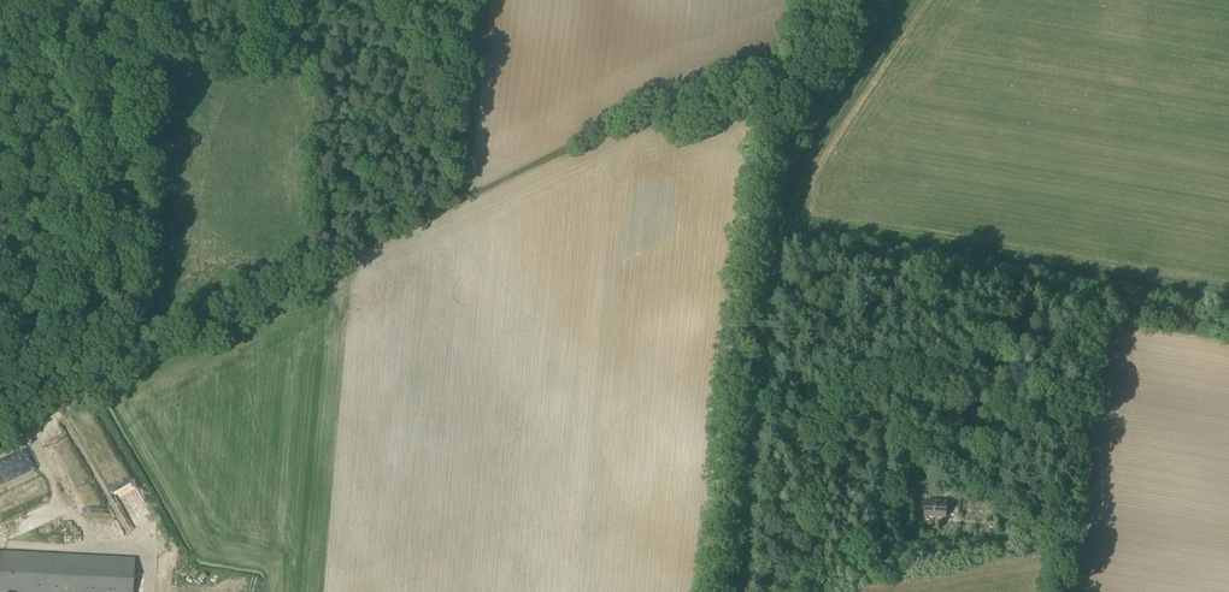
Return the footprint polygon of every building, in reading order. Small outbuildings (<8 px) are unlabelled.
[(915,478),(928,461),(920,456),(907,472),(915,478)] [(952,494),(965,495),(965,485),(953,484),(952,494)] [(945,517),(946,502),(925,501),(925,516),(945,517)] [(132,559),(0,552),(0,591),(131,591),(132,559)]
